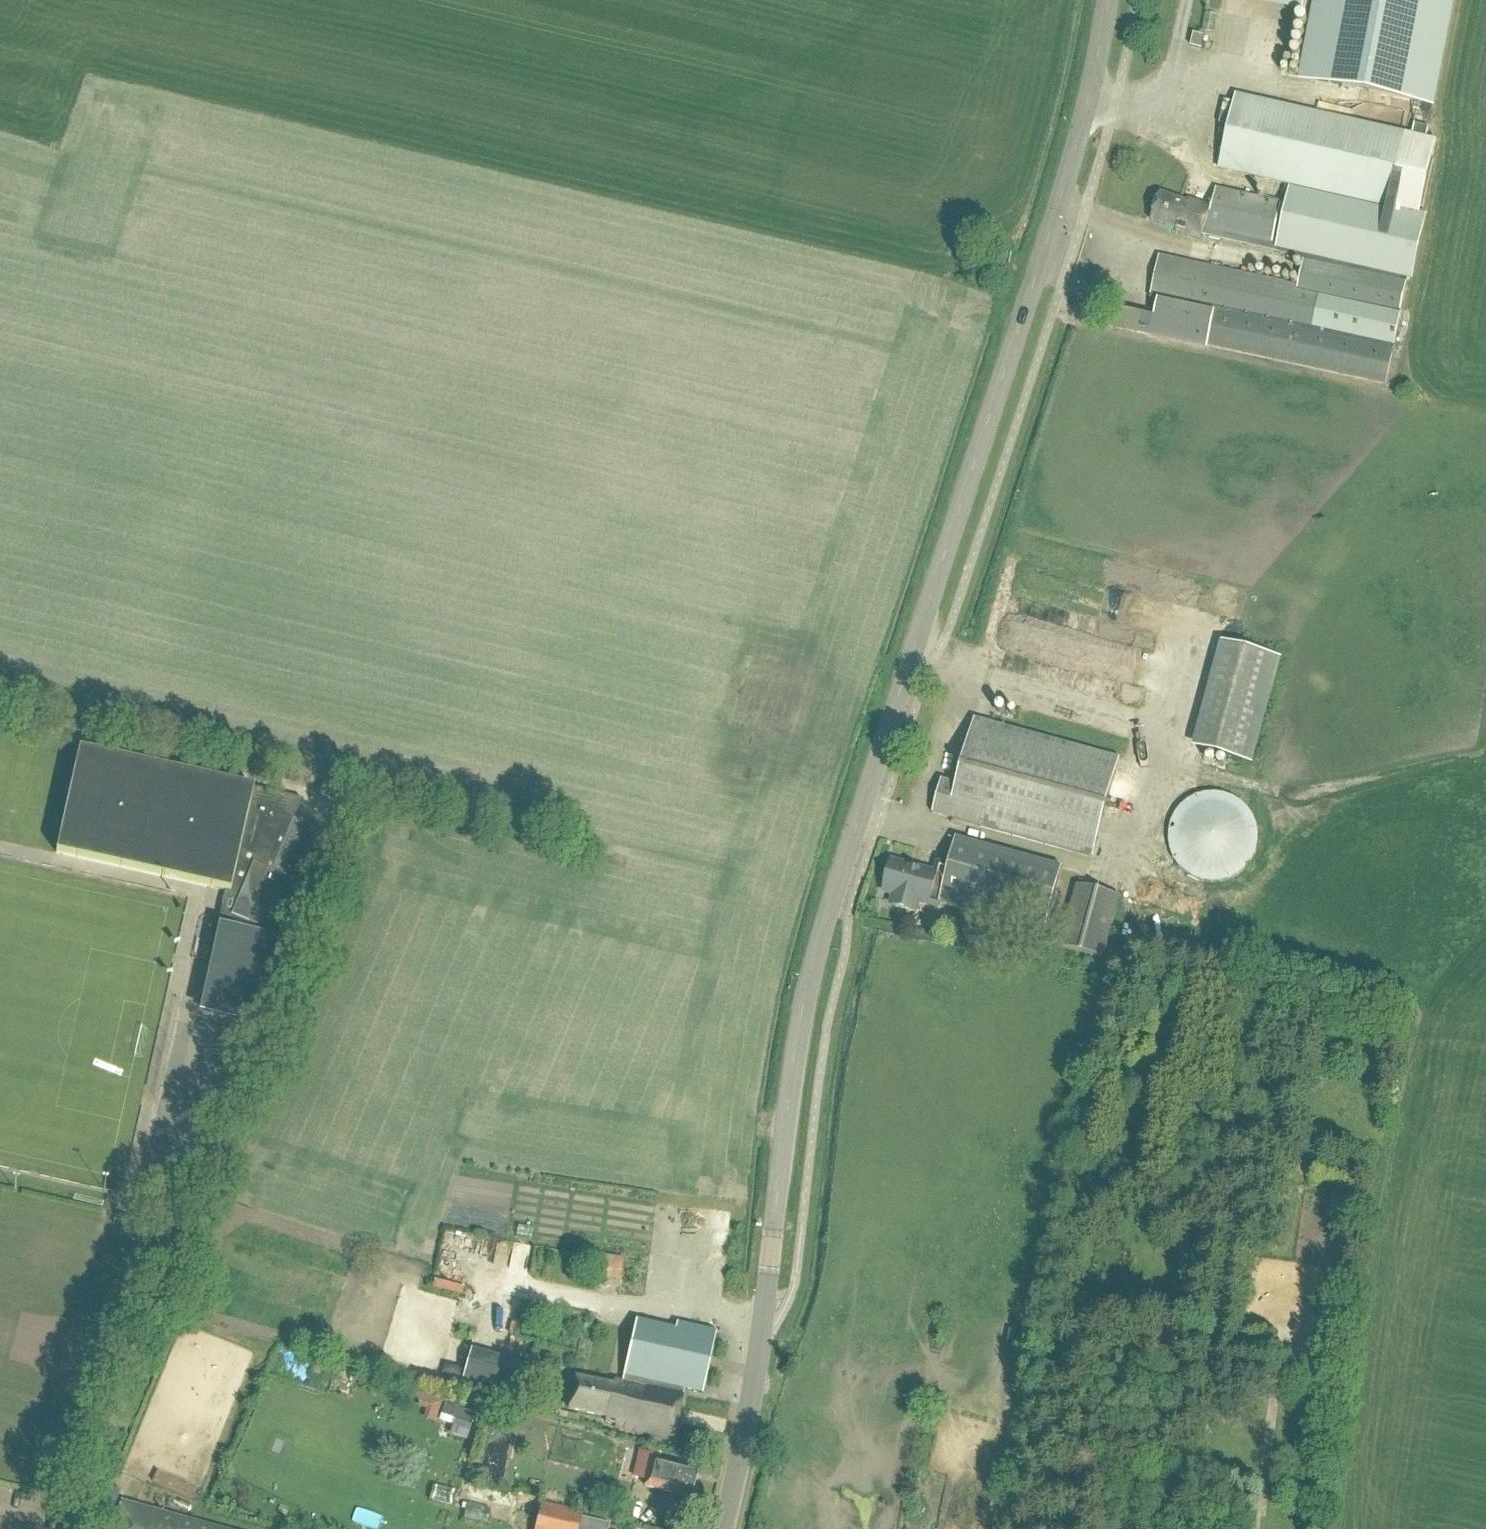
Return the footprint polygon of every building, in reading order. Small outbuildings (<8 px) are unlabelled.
[(1299,81),(1434,107),(1454,0),(1314,0),(1299,81)] [(1206,44),(1218,46),(1222,18),(1210,16),(1206,44)] [(1203,52),(1206,38),(1194,35),(1191,49),(1203,52)] [(1439,143),(1405,135),(1238,97),(1221,172),(1287,187),(1283,206),(1217,192),(1213,210),(1188,201),(1188,203),(1162,194),(1152,222),(1178,231),(1177,234),(1201,242),(1203,237),(1305,260),(1299,288),(1162,257),(1152,300),(1159,302),(1154,322),(1119,314),(1115,331),(1208,350),(1208,349),(1386,388),(1424,218),(1422,217),(1439,143)] [(1210,650),(1189,760),(1253,773),(1274,663),(1210,650)] [(1095,859),(1122,759),(977,720),(959,785),(944,781),(935,816),(1095,859)] [(292,820),(249,809),(252,796),(80,751),(56,855),(230,894),(240,898),(232,917),(276,936),(298,884),(295,883),(317,830),(292,820)] [(1257,833),(1252,818),(1243,806),(1230,798),(1215,795),(1200,798),(1186,805),(1176,816),(1171,830),(1170,846),(1175,860),(1185,872),(1198,880),(1213,883),(1228,881),(1241,873),(1251,862),(1257,848),(1257,833)] [(1046,933),(1063,869),(959,841),(952,869),(942,866),(939,876),(895,864),(887,894),(898,897),(895,909),(918,915),(921,903),(942,909),(943,906),(1046,933)] [(1105,960),(1121,898),(1076,886),(1059,947),(1105,960)] [(225,933),(209,1015),(258,1025),(275,943),(225,933)] [(456,1250),(471,1255),(476,1241),(461,1236),(456,1250)] [(596,1269),(612,1271),(615,1253),(598,1250),(596,1269)] [(456,1295),(457,1288),(429,1280),(427,1286),(456,1295)] [(715,1343),(684,1335),(659,1330),(659,1329),(636,1324),(623,1379),(623,1382),(619,1383),(614,1383),(613,1387),(575,1379),(568,1410),(606,1419),(604,1424),(655,1435),(654,1438),(672,1442),(683,1394),(702,1398),(713,1352),(715,1343)] [(463,1354),(456,1388),(514,1400),(521,1366),(463,1354)] [(579,1419),(562,1415),(561,1421),(578,1424),(579,1419)] [(689,1500),(696,1472),(651,1460),(644,1489),(689,1500)] [(509,1512),(511,1491),(472,1486),(469,1507),(509,1512)] [(575,1509),(538,1499),(530,1528),(570,1528),(575,1509)] [(150,1512),(131,1506),(125,1528),(212,1528),(150,1512)]
